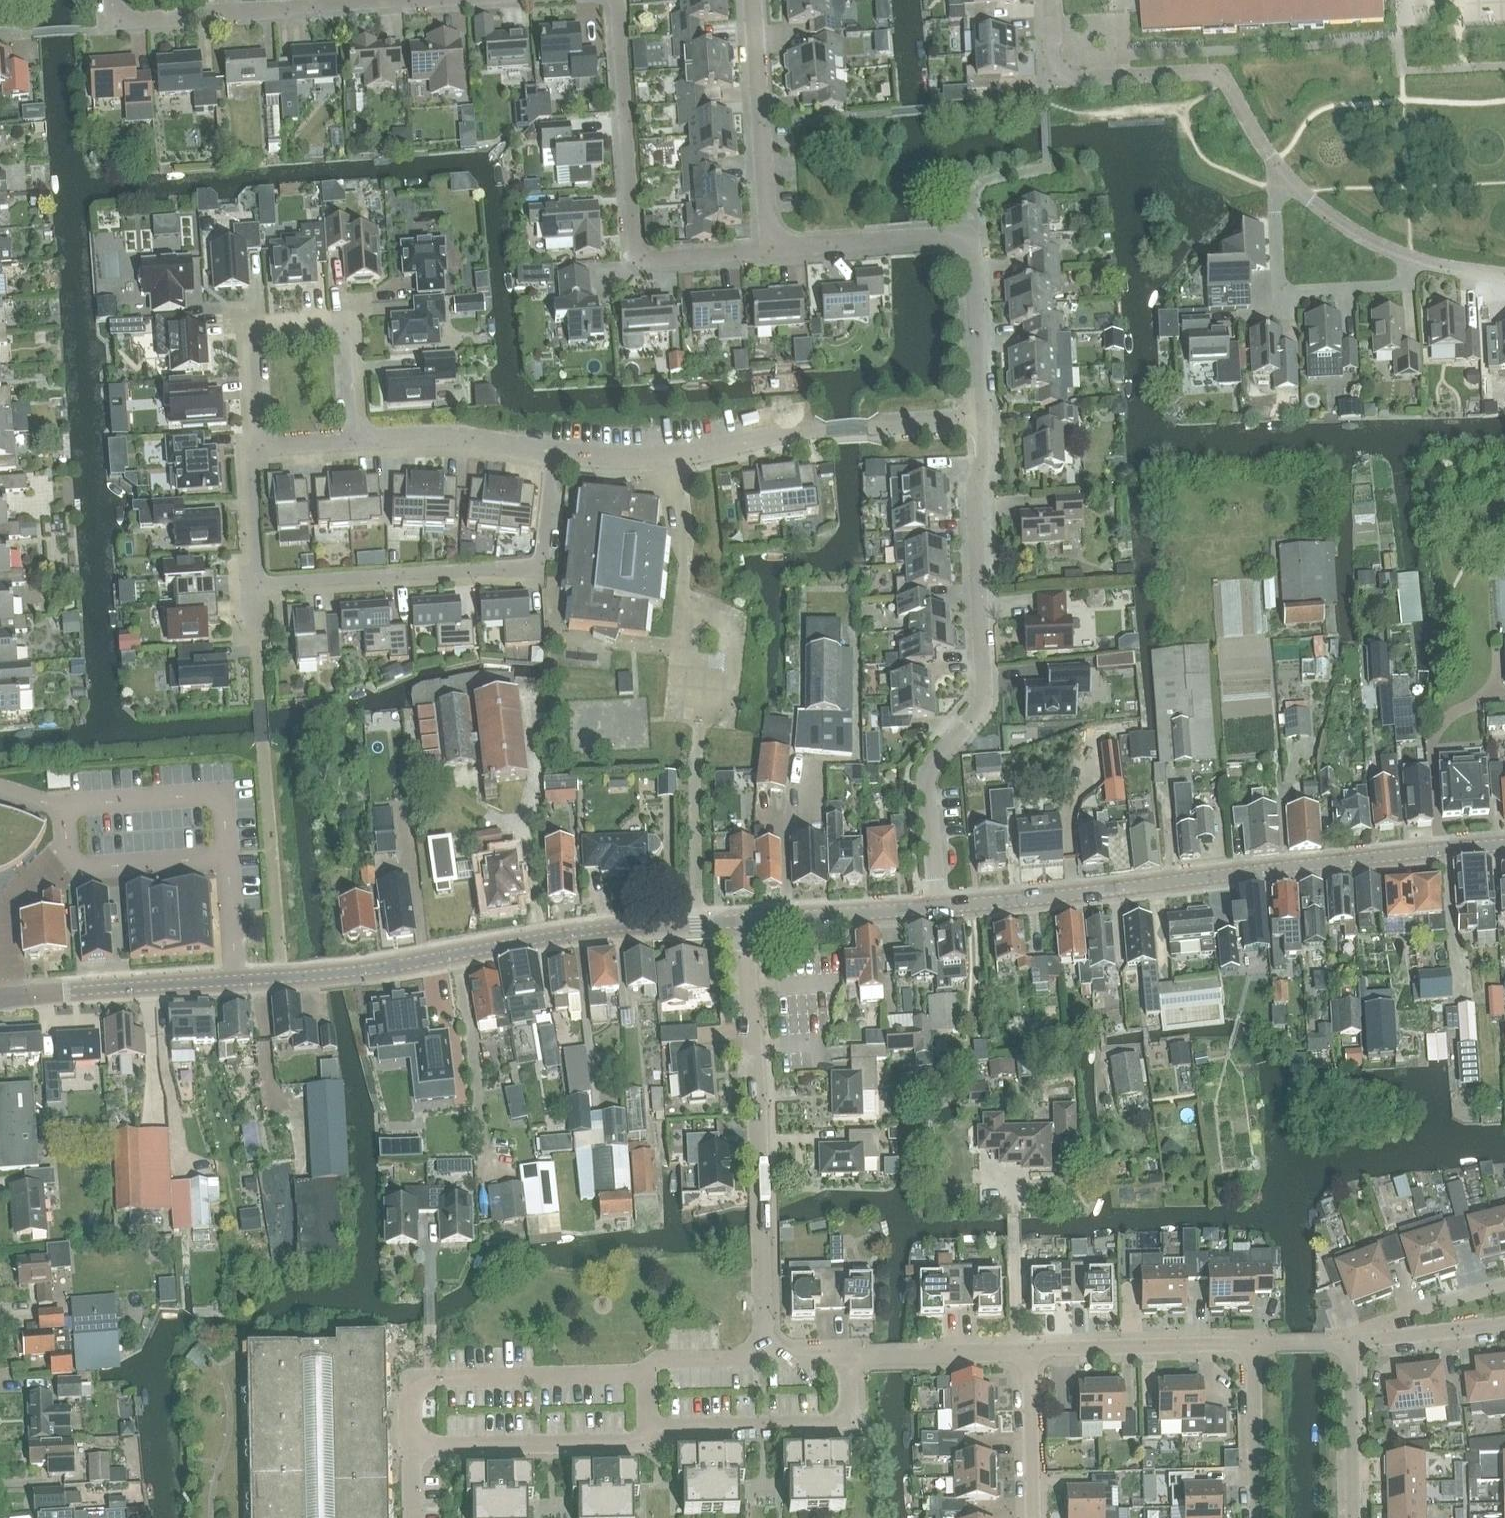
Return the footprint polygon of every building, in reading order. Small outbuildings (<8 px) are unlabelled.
[(674,37),(699,35),(698,22),(727,20),(727,17),(724,17),(722,0),(712,0),(676,2),(676,3),(681,3),(681,14),(672,15),(674,37)] [(784,3),(787,3),(789,23),(814,22),(815,35),(841,33),(839,9),(830,10),(829,0),(832,0),(823,0),(784,3)] [(961,8),(949,8),(950,20),(964,20),(994,18),(993,5),(1014,4),(1014,2),(1017,1),(1017,0),(963,0),(963,8),(961,8)] [(1143,32),(1204,29),(1204,34),(1237,32),(1236,23),(1263,21),(1263,26),(1265,26),(1265,21),(1292,20),(1292,29),(1325,28),(1325,23),(1385,20),(1384,0),(1142,0),(1143,32)] [(964,20),(964,33),(965,43),(975,42),(976,55),(1016,53),(1015,30),(994,31),(994,18),(964,20)] [(477,46),(487,45),(488,68),(527,65),(525,34),(493,36),(492,20),(476,21),(477,46)] [(541,30),(543,65),(544,82),(573,80),(596,78),(594,51),(580,52),(578,28),(541,30)] [(887,34),(876,34),(876,42),(888,42),(887,34)] [(681,69),(681,70),(730,67),(730,64),(734,62),(733,50),(729,49),(729,46),(700,48),(699,35),(674,37),(675,58),(684,58),(685,69),(681,69)] [(441,43),(427,44),(425,42),(417,42),(415,45),(411,45),(414,81),(431,80),(432,94),(463,92),(459,36),(440,37),(441,43)] [(793,72),(793,74),(839,71),(839,70),(834,71),(833,59),(843,59),(841,37),(816,38),(816,52),(791,53),(792,56),(788,58),(789,70),(793,72)] [(354,47),(350,48),(351,76),(365,75),(366,88),(394,86),(393,73),(400,72),(399,44),(397,44),(397,46),(376,48),(375,42),(354,43),(354,47)] [(293,65),(279,66),(281,96),(296,95),(295,82),(336,80),(334,47),(292,50),(293,65)] [(14,85),(15,98),(29,97),(27,70),(14,71),(14,67),(11,67),(10,53),(0,53),(0,86),(14,85)] [(264,53),(225,56),(227,86),(265,83),(266,97),(281,96),(279,66),(265,67),(264,53)] [(1016,53),(976,55),(976,68),(966,68),(967,91),(997,90),(996,77),(1017,75),(1016,53)] [(199,108),(195,108),(195,110),(216,108),(215,78),(202,79),(200,55),(183,56),(183,60),(157,61),(159,95),(199,93),(199,108)] [(93,101),(95,100),(94,98),(126,96),(127,109),(152,107),(150,75),(149,75),(149,77),(134,78),(133,63),(111,64),(111,61),(91,62),(93,101)] [(677,82),(678,104),(704,103),(703,90),(732,88),(731,85),(728,85),(727,68),(730,67),(681,70),(681,71),(685,70),(686,82),(677,82)] [(839,71),(793,74),(793,76),(790,79),(790,91),(794,92),(794,95),(819,93),(821,107),(846,105),(844,83),(835,83),(834,72),(839,72),(839,71)] [(537,88),(525,88),(526,105),(538,104),(538,96),(537,88)] [(686,137),(686,138),(735,134),(732,134),(731,114),(705,116),(704,103),(678,104),(680,126),(689,125),(690,137),(686,137)] [(474,108),(462,109),(463,127),(475,126),(474,111),(474,108)] [(590,168),(591,168),(602,167),(600,138),(570,140),(569,124),(541,126),(543,152),(556,151),(557,170),(570,169),(570,178),(574,185),(587,184),(590,177),(590,168)] [(682,150),(683,172),(709,171),(708,158),(736,155),(736,152),(733,153),(732,135),(735,135),(735,134),(686,138),(690,138),(691,149),(682,150)] [(709,171),(683,172),(685,194),(688,193),(689,206),(691,205),(740,202),(737,202),(735,182),(723,183),(722,170),(709,171)] [(1055,200),(1016,202),(1017,215),(1002,216),(1002,219),(1005,219),(1006,236),(1003,236),(1003,237),(1052,234),(1052,233),(1048,233),(1047,222),(1056,222),(1055,200)] [(560,207),(528,209),(530,226),(543,225),(544,241),(574,238),(575,254),(600,252),(597,204),(572,206),(571,201),(560,202),(560,207)] [(740,202),(691,205),(691,206),(695,206),(696,217),(686,218),(688,240),(713,238),(712,225),(741,223),(741,220),(738,220),(737,203),(740,203),(740,202)] [(275,211),(260,211),(261,227),(276,227),(275,211)] [(326,223),(328,250),(344,249),(347,281),(354,281),(357,284),(370,283),(373,279),(380,279),(377,231),(353,232),(352,221),(326,223)] [(212,246),(215,290),(248,288),(246,252),(261,251),(259,225),(233,227),(235,245),(212,246)] [(270,262),(271,278),(275,278),(275,286),(315,283),(313,257),(325,257),(323,227),(302,228),(303,236),(281,238),(281,246),(272,246),(273,261),(270,262)] [(1223,265),(1207,266),(1208,286),(1250,284),(1249,270),(1263,269),(1261,228),(1241,229),(1242,245),(1222,246),(1223,265)] [(1032,256),(1033,269),(1059,268),(1058,246),(1048,246),(1048,235),(1052,235),(1052,234),(1003,237),(1006,237),(1007,257),(1032,256)] [(416,244),(402,245),(404,277),(417,276),(419,295),(444,293),(443,274),(446,274),(444,242),(431,243),(431,239),(415,240),(416,244)] [(2,265),(12,264),(11,246),(6,241),(0,242),(0,240),(0,265),(2,265)] [(143,273),(144,284),(148,288),(149,294),(156,294),(158,312),(183,310),(182,293),(192,292),(191,279),(195,279),(194,260),(182,260),(178,256),(167,257),(163,262),(147,263),(147,269),(143,273)] [(552,267),(520,269),(521,283),(553,282),(552,267)] [(1006,304),(1056,302),(1055,301),(1051,301),(1051,290),(1060,289),(1059,268),(1033,269),(1034,282),(1005,283),(1005,286),(1008,286),(1009,303),(1006,304)] [(856,273),(857,288),(823,290),(825,320),(867,317),(866,298),(882,297),(881,271),(856,273)] [(561,304),(554,304),(555,322),(562,322),(567,326),(569,343),(587,341),(587,338),(590,338),(590,337),(603,336),(602,318),(598,318),(597,301),(589,301),(589,293),(590,293),(588,272),(574,273),(559,274),(561,304)] [(770,290),(770,294),(753,295),(755,329),(803,326),(800,288),(799,288),(799,292),(781,293),(781,290),(770,290)] [(691,297),(694,332),(719,331),(720,341),(740,339),(737,294),(691,297)] [(653,303),(653,304),(621,306),(624,336),(625,347),(626,350),(630,351),(638,351),(641,349),(643,345),(642,335),(673,332),(671,299),(657,300),(656,300),(654,301),(654,302),(653,303)] [(393,326),(389,327),(390,341),(394,341),(394,350),(439,346),(438,326),(444,325),(443,300),(415,302),(416,316),(392,318),(393,326)] [(1056,302),(1006,304),(1006,305),(1009,305),(1010,325),(1022,324),(1023,337),(1037,337),(1062,335),(1061,313),(1052,314),(1051,303),(1056,302)] [(1309,371),(1342,370),(1356,369),(1355,344),(1341,345),(1339,316),(1336,316),(1336,314),(1332,310),(1323,310),(1319,315),(1319,317),(1306,317),(1309,371)] [(1428,313),(1430,347),(1455,346),(1455,361),(1479,360),(1478,335),(1464,336),(1462,312),(1428,313)] [(1372,314),(1374,354),(1394,353),(1395,376),(1420,375),(1418,348),(1404,348),(1402,313),(1372,314)] [(156,318),(159,358),(171,357),(172,373),(208,370),(206,344),(205,328),(193,329),(192,316),(156,318)] [(1239,346),(1227,347),(1226,331),(1208,332),(1207,318),(1183,319),(1183,333),(1188,333),(1190,364),(1217,363),(1219,385),(1241,384),(1239,346)] [(143,319),(128,319),(129,334),(144,333),(143,319)] [(1497,326),(1499,368),(1504,368),(1504,325),(1497,326)] [(1295,345),(1282,346),(1281,330),(1250,332),(1253,374),(1274,373),(1275,389),(1297,388),(1295,345)] [(1106,352),(1122,351),(1121,333),(1105,334),(1106,352)] [(1010,371),(1010,372),(1059,370),(1059,369),(1055,369),(1054,358),(1064,357),(1062,335),(1037,337),(1037,350),(1009,351),(1009,354),(1012,354),(1013,371),(1010,371)] [(387,376),(390,406),(434,403),(433,383),(455,381),(453,355),(424,357),(425,373),(387,376)] [(669,356),(670,374),(685,373),(684,355),(669,356)] [(1066,403),(1065,390),(1072,390),(1071,369),(1059,370),(1010,372),(1010,374),(1007,376),(1008,388),(1011,391),(1011,393),(1040,391),(1040,405),(1066,403)] [(11,401),(11,388),(1,389),(0,379),(0,402),(11,401)] [(225,406),(221,407),(220,392),(206,393),(206,380),(163,383),(165,407),(170,407),(171,425),(182,424),(183,428),(203,426),(203,422),(207,422),(207,426),(226,425),(225,406)] [(123,389),(109,390),(110,402),(123,401),(124,401),(123,389)] [(4,436),(13,435),(13,434),(20,434),(18,405),(12,406),(11,401),(0,402),(0,436),(4,436)] [(1361,401),(1339,402),(1339,418),(1362,417),(1361,401)] [(1067,453),(1066,433),(1078,432),(1077,411),(1051,413),(1052,424),(1040,425),(1039,425),(1037,426),(1037,427),(1036,428),(1036,429),(1036,430),(1036,441),(1024,442),(1026,473),(1048,471),(1048,467),(1050,467),(1051,470),(1052,472),(1055,473),(1057,473),(1059,473),(1061,471),(1063,469),(1063,467),(1062,454),(1067,453)] [(124,412),(111,413),(111,423),(112,436),(127,435),(126,433),(125,433),(124,412)] [(16,470),(15,457),(13,435),(0,436),(0,471),(16,470)] [(177,471),(171,472),(172,490),(178,489),(178,493),(218,490),(218,486),(222,486),(220,466),(216,466),(215,450),(203,451),(202,436),(166,439),(168,466),(176,466),(177,471)] [(121,442),(109,443),(111,478),(125,477),(125,471),(129,471),(127,441),(121,441),(121,442)] [(798,464),(777,466),(783,521),(806,518),(806,515),(818,514),(813,467),(798,469),(798,464)] [(783,521),(777,466),(756,469),(756,474),(742,475),(747,522),(760,520),(760,523),(783,521)] [(890,469),(892,502),(945,499),(945,498),(948,495),(947,485),(944,482),(944,478),(916,479),(915,468),(890,469)] [(358,474),(346,475),(350,529),(371,528),(371,525),(382,524),(379,477),(358,479),(358,474)] [(402,528),(424,529),(425,474),(414,474),(414,479),(393,478),(392,525),(403,525),(402,528)] [(425,474),(424,529),(445,530),(445,527),(456,527),(457,480),(437,480),(437,475),(425,474)] [(350,529),(346,475),(335,476),(335,480),(315,482),(318,528),(329,527),(329,531),(350,529)] [(268,477),(269,500),(274,500),(275,512),(276,512),(278,534),(299,533),(299,530),(310,529),(307,482),(286,484),(286,479),(282,479),(282,476),(268,477)] [(0,479),(0,526),(8,526),(8,525),(5,493),(27,491),(26,477),(0,479)] [(477,532),(498,534),(504,480),(493,479),(492,484),(472,481),(467,528),(478,529),(477,532)] [(504,480),(498,534),(519,537),(520,534),(530,535),(535,488),(515,486),(516,481),(504,480)] [(593,636),(615,645),(619,634),(645,636),(649,605),(659,606),(667,534),(656,533),(659,501),(633,498),(631,487),(608,491),(607,496),(582,493),(579,525),(572,525),(566,596),(572,597),(569,629),(593,631),(593,636)] [(1021,514),(1023,544),(1063,542),(1062,522),(1081,521),(1080,497),(1056,499),(1056,512),(1021,514)] [(925,521),(929,521),(946,520),(946,517),(949,514),(949,503),(945,501),(945,499),(892,502),(894,534),(919,533),(926,532),(925,521)] [(153,504),(154,527),(174,526),(176,549),(220,546),(218,512),(183,515),(182,502),(153,504)] [(11,573),(11,572),(9,540),(21,539),(20,524),(8,525),(8,526),(0,526),(0,573),(11,573)] [(895,567),(906,566),(949,564),(949,563),(946,563),(944,543),(920,544),(919,533),(894,534),(895,567)] [(1323,623),(1318,544),(1279,547),(1284,626),(1323,623)] [(385,553),(374,554),(375,567),(386,566),(385,553)] [(175,585),(176,603),(216,600),(215,576),(203,577),(202,563),(164,566),(165,586),(175,585)] [(896,579),(897,599),(923,598),(922,586),(950,585),(950,582),(947,582),(946,564),(949,564),(906,566),(907,579),(896,579)] [(0,621),(0,620),(14,619),(12,586),(24,585),(23,571),(11,572),(11,573),(0,573),(0,621)] [(1494,579),(1495,616),(1504,616),(1504,578),(1494,579)] [(134,583),(119,584),(120,604),(136,604),(134,583)] [(525,596),(482,599),(482,597),(480,597),(482,623),(504,621),(506,648),(542,645),(540,618),(528,619),(527,594),(525,594),(525,596)] [(929,597),(897,599),(898,619),(909,619),(910,631),(952,629),(952,628),(949,628),(948,608),(929,609),(929,597)] [(1025,622),(1027,655),(1071,652),(1069,621),(1065,621),(1064,597),(1038,598),(1039,622),(1025,622)] [(414,604),(414,602),(412,602),(414,627),(436,626),(438,652),(474,650),(472,623),(460,623),(459,599),(457,599),(457,601),(414,604)] [(216,600),(176,603),(177,621),(168,622),(169,642),(207,639),(206,625),(218,624),(216,600)] [(386,606),(342,609),(342,607),(341,607),(342,632),(364,631),(366,657),(390,655),(390,661),(409,660),(407,627),(388,628),(387,604),(385,604),(386,606)] [(302,608),(287,609),(289,632),(294,632),(295,644),(296,644),(297,667),(319,665),(319,662),(340,660),(337,620),(327,620),(326,614),(306,616),(306,611),(302,611),(302,608)] [(4,667),(17,666),(17,665),(15,633),(28,632),(27,618),(14,619),(0,620),(0,621),(1,633),(0,633),(0,668),(4,667)] [(799,712),(796,752),(852,756),(853,651),(840,651),(840,621),(806,621),(806,712),(799,712)] [(952,629),(910,631),(910,644),(899,644),(900,655),(885,656),(886,666),(932,664),(932,651),(953,650),(953,647),(956,644),(956,633),(952,630),(952,629)] [(1321,642),(1321,657),(1337,657),(1336,641),(1321,642)] [(178,665),(178,669),(170,669),(172,690),(180,689),(180,693),(228,690),(226,662),(208,663),(207,647),(179,649),(180,665),(178,665)] [(1367,649),(1369,685),(1390,684),(1388,648),(1367,649)] [(1118,656),(1097,658),(1097,670),(1118,669),(1118,656)] [(1313,679),(1312,661),(1293,661),(1293,680),(1313,679)] [(4,667),(4,679),(0,680),(0,681),(0,682),(0,715),(21,713),(21,712),(33,711),(30,664),(17,665),(17,666),(4,667)] [(1047,684),(1023,685),(1025,721),(1076,718),(1075,696),(1090,696),(1089,668),(1047,670),(1047,684)] [(890,685),(891,697),(933,695),(930,695),(929,674),(879,677),(879,685),(890,685)] [(1176,763),(1216,759),(1209,675),(1185,678),(1189,721),(1173,723),(1176,763)] [(1408,678),(1390,679),(1392,703),(1410,702),(1408,678)] [(933,695),(891,697),(892,710),(881,710),(882,730),(907,729),(907,718),(934,716),(934,713),(931,713),(930,696),(933,696),(933,695)] [(417,709),(424,768),(442,766),(443,769),(482,764),(484,783),(483,783),(486,801),(497,800),(495,783),(526,779),(516,698),(435,707),(417,709)] [(1392,703),(1394,727),(1396,743),(1420,741),(1417,715),(1413,715),(1412,702),(1410,702),(1392,703)] [(1285,712),(1287,738),(1310,736),(1308,711),(1285,712)] [(764,718),(762,736),(756,789),(784,792),(792,721),(764,718)] [(1484,721),(1484,729),(1504,729),(1504,720),(1484,721)] [(1154,735),(1130,737),(1131,755),(1155,754),(1154,735)] [(1118,756),(1104,757),(1107,783),(1121,782),(1118,756)] [(1484,757),(1467,759),(1465,759),(1465,765),(1439,767),(1442,817),(1488,814),(1484,757)] [(1370,784),(1375,828),(1403,825),(1396,758),(1380,759),(1383,783),(1370,784)] [(1166,764),(1159,765),(1154,765),(1155,785),(1166,784),(1166,764)] [(1504,820),(1504,778),(1503,779),(1502,765),(1489,766),(1491,798),(1492,798),(1491,793),(1502,792),(1504,820)] [(1320,774),(1322,798),(1334,797),(1332,773),(1320,774)] [(1428,774),(1403,776),(1406,808),(1407,826),(1432,824),(1431,808),(1428,774)] [(659,775),(659,795),(669,795),(669,775),(659,775)] [(544,780),(545,794),(576,792),(575,778),(544,780)] [(1191,785),(1173,787),(1180,860),(1200,859),(1199,843),(1214,841),(1212,814),(1193,815),(1191,785)] [(1370,831),(1366,788),(1356,788),(1356,791),(1343,793),(1344,804),(1332,805),(1335,834),(1351,833),(1353,836),(1360,835),(1362,832),(1370,831)] [(1234,828),(1243,828),(1245,855),(1250,854),(1250,855),(1278,852),(1275,807),(1264,808),(1262,791),(1251,792),(1253,809),(1241,810),(1232,811),(1234,828)] [(1009,849),(1005,812),(1014,812),(1012,793),(990,794),(993,833),(974,834),(978,872),(998,870),(998,867),(1005,867),(1004,850),(1009,849)] [(1286,808),(1289,850),(1321,848),(1318,806),(1286,808)] [(5,874),(11,871),(14,869),(17,868),(22,864),(26,867),(37,856),(33,853),(35,850),(37,847),(41,841),(44,835),(45,831),(47,828),(45,827),(44,829),(39,826),(30,822),(30,813),(17,814),(17,817),(7,814),(0,812),(0,876),(5,874)] [(1096,816),(1098,831),(1079,833),(1083,865),(1108,862),(1104,823),(1108,822),(1107,813),(1102,813),(1102,815),(1096,816)] [(1025,863),(1033,862),(1035,860),(1048,859),(1048,863),(1063,862),(1059,816),(1045,817),(1045,822),(1016,824),(1019,861),(1023,861),(1025,863)] [(1131,832),(1135,871),(1159,868),(1154,830),(1148,830),(1146,817),(1130,819),(1131,832)] [(857,885),(859,881),(862,881),(861,842),(842,842),(842,818),(827,819),(829,878),(843,878),(843,882),(846,882),(848,885),(848,886),(857,885)] [(393,826),(373,828),(375,843),(394,841),(393,826)] [(768,886),(771,889),(776,889),(778,886),(781,886),(779,844),(764,845),(764,829),(754,829),(755,845),(757,887),(768,886)] [(879,830),(880,836),(867,837),(869,856),(868,856),(869,876),(872,876),(875,878),(882,877),(885,875),(894,874),(896,871),(892,829),(879,830)] [(476,835),(478,848),(502,845),(500,831),(476,835)] [(791,841),(793,885),(826,884),(824,840),(807,841),(807,831),(793,831),(794,841),(791,841)] [(648,877),(647,855),(652,855),(657,853),(660,848),(660,843),(656,839),(651,837),(646,837),(646,835),(583,838),(584,869),(602,869),(602,875),(630,875),(630,878),(648,877)] [(440,840),(429,841),(436,894),(450,893),(449,883),(479,879),(478,874),(482,874),(487,913),(516,909),(515,897),(524,896),(520,872),(516,872),(514,858),(504,859),(503,849),(486,852),(487,861),(452,866),(452,862),(440,840)] [(716,858),(716,880),(731,879),(731,884),(725,884),(725,896),(754,896),(753,840),(731,840),(731,857),(716,858)] [(546,846),(548,901),(552,901),(555,903),(560,903),(562,900),(575,900),(573,849),(564,849),(564,845),(546,846)] [(1458,932),(1476,931),(1477,934),(1495,933),(1490,861),(1453,863),(1458,932)] [(1,897),(5,889),(10,882),(15,877),(18,875),(14,869),(11,871),(5,874),(0,876),(0,879),(2,886),(0,890),(0,899),(1,897)] [(373,869),(361,870),(363,887),(375,885),(373,869)] [(1412,881),(1414,918),(1415,918),(1428,917),(1429,933),(1445,932),(1443,900),(1440,900),(1439,880),(1438,880),(1438,876),(1412,878),(1413,881),(1412,881)] [(1385,883),(1387,921),(1402,920),(1403,935),(1414,935),(1411,881),(1406,882),(1402,878),(1396,879),(1393,882),(1385,883)] [(407,880),(377,884),(380,905),(385,904),(390,937),(415,933),(407,880)] [(1374,915),(1382,914),(1380,880),(1356,882),(1358,915),(1359,930),(1375,929),(1374,915)] [(1326,883),(1329,923),(1344,922),(1345,939),(1355,938),(1351,882),(1326,883)] [(209,884),(125,890),(130,959),(214,953),(209,884)] [(1324,917),(1321,884),(1300,885),(1302,914),(1311,914),(1313,938),(1325,937),(1324,917)] [(1269,911),(1271,942),(1277,942),(1278,947),(1283,947),(1283,959),(1300,958),(1296,889),(1294,889),(1291,886),(1284,886),(1282,889),(1272,890),(1273,911),(1269,911)] [(1234,933),(1218,934),(1221,971),(1238,969),(1237,957),(1237,952),(1242,952),(1243,952),(1268,950),(1263,890),(1237,893),(1239,911),(1232,911),(1233,925),(1234,933)] [(344,940),(348,939),(350,941),(356,941),(358,938),(375,936),(369,891),(352,894),(353,902),(339,904),(344,940)] [(78,910),(70,911),(72,935),(80,934),(82,963),(113,960),(110,920),(118,919),(117,907),(109,908),(108,899),(102,900),(102,892),(76,894),(78,910)] [(44,896),(44,903),(35,903),(36,918),(22,919),(25,957),(28,957),(30,960),(38,959),(40,956),(52,955),(52,951),(64,950),(60,895),(44,896)] [(1178,946),(1213,942),(1210,913),(1208,913),(1206,909),(1197,910),(1195,914),(1167,917),(1171,958),(1179,957),(1178,946)] [(1091,982),(1090,963),(1085,963),(1081,921),(1075,921),(1075,918),(1062,919),(1063,922),(1056,923),(1059,961),(1072,960),(1073,965),(1078,964),(1080,987),(1091,986),(1091,982)] [(1123,920),(1127,966),(1141,965),(1145,1005),(1158,1004),(1155,963),(1151,918),(1123,920)] [(1086,924),(1090,963),(1091,982),(1103,981),(1102,969),(1114,968),(1110,922),(1086,924)] [(1031,970),(1032,986),(1048,985),(1046,959),(1030,960),(1024,960),(1021,926),(993,929),(997,963),(1018,961),(1019,971),(1031,970)] [(935,966),(937,991),(954,990),(953,982),(963,981),(962,963),(965,963),(962,931),(959,932),(959,929),(957,927),(949,928),(947,930),(947,933),(936,934),(939,965),(935,966)] [(911,952),(893,953),(894,975),(912,974),(913,980),(931,978),(934,978),(933,964),(934,964),(932,928),(909,930),(911,952)] [(878,933),(856,935),(857,953),(844,954),(846,985),(859,984),(860,1002),(883,1001),(878,933)] [(587,977),(590,1010),(606,1008),(605,992),(618,991),(614,953),(611,953),(607,950),(602,951),(598,955),(588,956),(590,976),(587,977)] [(624,957),(627,990),(656,987),(653,954),(624,957)] [(536,955),(498,961),(505,1000),(508,1000),(510,1012),(528,1009),(527,1001),(544,999),(536,955)] [(686,1004),(685,994),(708,991),(705,955),(666,959),(667,967),(658,968),(661,1007),(686,1004)] [(581,1014),(579,995),(576,961),(549,964),(552,998),(554,998),(556,1011),(569,1010),(570,1015),(581,1014)] [(1450,971),(1417,973),(1419,1003),(1451,1000),(1450,971)] [(470,980),(479,1033),(509,1028),(505,1005),(502,1006),(497,975),(492,976),(487,975),(483,978),(470,980)] [(1328,975),(1318,976),(1319,990),(1329,989),(1328,975)] [(1157,985),(1162,1024),(1187,1021),(1223,1017),(1219,978),(1157,985)] [(1285,985),(1273,986),(1274,1006),(1286,1005),(1285,985)] [(929,1034),(961,1032),(958,995),(928,998),(930,1019),(928,1019),(929,1034)] [(293,1038),(294,1050),(318,1048),(316,1024),(302,1025),(300,998),(272,1000),(276,1040),(293,1038)] [(427,1037),(423,999),(403,1001),(403,999),(401,999),(401,1002),(394,1002),(394,1000),(392,1000),(392,1003),(373,1005),(375,1026),(367,1027),(370,1053),(378,1052),(378,1053),(415,1048),(419,1087),(420,1087),(422,1103),(455,1099),(453,1083),(448,1034),(427,1037)] [(1330,1003),(1331,1034),(1360,1033),(1359,1001),(1330,1003)] [(212,1004),(191,1005),(193,1044),(215,1043),(213,1003),(212,1003),(212,1004)] [(192,1054),(192,1044),(193,1044),(191,1005),(169,1006),(171,1055),(192,1054)] [(1458,1006),(1461,1044),(1476,1043),(1473,1005),(1458,1006)] [(1364,1007),(1367,1055),(1395,1054),(1392,1006),(1364,1007)] [(224,1011),(224,1028),(218,1028),(220,1061),(236,1060),(235,1044),(252,1043),(250,1009),(247,1009),(244,1007),(237,1007),(237,1008),(234,1010),(224,1011)] [(914,1030),(885,1032),(887,1052),(915,1050),(915,1056),(931,1055),(929,1034),(928,1019),(913,1020),(914,1030)] [(105,1022),(108,1059),(145,1057),(144,1032),(131,1033),(131,1021),(105,1022)] [(42,1054),(40,1028),(7,1030),(5,1028),(0,1028),(0,1057),(42,1054)] [(660,1031),(661,1047),(697,1044),(696,1028),(660,1031)] [(334,1029),(321,1030),(323,1051),(336,1050),(334,1029)] [(57,1035),(58,1064),(45,1065),(47,1100),(61,1099),(60,1077),(74,1076),(73,1064),(100,1063),(98,1033),(57,1035)] [(555,1040),(542,1043),(547,1070),(560,1068),(555,1040)] [(1185,1067),(1184,1044),(1167,1045),(1168,1068),(1185,1067)] [(670,1047),(672,1076),(679,1076),(681,1102),(689,1101),(689,1105),(706,1104),(706,1099),(713,1099),(712,1083),(712,1081),(711,1074),(711,1072),(709,1056),(697,1057),(696,1045),(670,1047)] [(885,1046),(851,1047),(851,1060),(886,1060),(885,1046)] [(1457,1047),(1459,1084),(1474,1083),(1473,1046),(1457,1047)] [(1137,1055),(1110,1059),(1116,1099),(1144,1095),(1137,1055)] [(587,1058),(565,1061),(570,1096),(568,1097),(570,1115),(592,1114),(591,1093),(587,1058)] [(851,1061),(851,1074),(832,1075),(833,1117),(861,1116),(861,1094),(877,1093),(876,1060),(851,1061)] [(343,1084),(307,1086),(309,1113),(311,1154),(313,1182),(337,1180),(348,1179),(343,1084)] [(0,1171),(39,1169),(33,1085),(0,1087),(0,1164),(0,1171)] [(652,1089),(654,1113),(664,1112),(663,1088),(652,1089)] [(985,1124),(985,1150),(1001,1149),(1001,1163),(1029,1162),(1029,1168),(1049,1168),(1048,1142),(1056,1142),(1056,1144),(1074,1143),(1073,1107),(1055,1108),(1056,1128),(1001,1129),(1001,1124),(997,1120),(989,1120),(985,1124)] [(605,1150),(575,1152),(580,1202),(598,1200),(600,1219),(632,1217),(627,1144),(625,1113),(603,1114),(605,1150)] [(970,1146),(979,1146),(980,1126),(970,1125),(970,1146)] [(849,1133),(849,1146),(820,1147),(821,1175),(863,1174),(862,1161),(878,1161),(878,1132),(849,1133)] [(117,1214),(129,1213),(143,1213),(140,1133),(114,1134),(117,1214)] [(687,1138),(689,1166),(699,1166),(700,1192),(708,1191),(708,1196),(725,1195),(724,1191),(732,1190),(730,1148),(718,1149),(718,1136),(687,1138)] [(382,1143),(380,1143),(381,1159),(382,1159),(421,1157),(420,1141),(382,1143)] [(653,1152),(648,1153),(631,1154),(631,1156),(634,1197),(656,1196),(653,1152)] [(522,1184),(526,1219),(559,1216),(553,1164),(520,1168),(522,1184)] [(17,1213),(15,1213),(17,1235),(32,1233),(33,1240),(47,1239),(46,1232),(47,1232),(43,1186),(55,1186),(54,1171),(26,1174),(27,1187),(10,1188),(11,1202),(16,1201),(17,1213)] [(337,1180),(313,1182),(295,1184),(300,1264),(342,1261),(337,1180)] [(190,1183),(193,1231),(210,1230),(207,1182),(190,1183)] [(522,1184),(500,1186),(504,1222),(526,1219),(522,1184)] [(451,1188),(428,1189),(428,1213),(441,1212),(441,1243),(471,1242),(471,1200),(451,1200),(451,1188)] [(428,1213),(428,1189),(404,1189),(404,1201),(384,1202),(385,1244),(417,1243),(416,1213),(428,1213)] [(1501,1206),(1503,1215),(1492,1218),(1503,1260),(1504,1260),(1504,1259),(1504,1205),(1501,1206)] [(1468,1206),(1454,1210),(1456,1218),(1470,1214),(1468,1206)] [(1456,1218),(1463,1242),(1475,1239),(1481,1262),(1484,1261),(1485,1264),(1500,1261),(1503,1260),(1492,1218),(1472,1223),(1470,1214),(1456,1218)] [(1442,1222),(1441,1219),(1421,1225),(1438,1278),(1440,1278),(1440,1277),(1455,1273),(1454,1270),(1458,1268),(1451,1246),(1463,1242),(1456,1218),(1442,1222)] [(1403,1234),(1389,1239),(1397,1263),(1409,1259),(1416,1281),(1420,1280),(1421,1283),(1436,1279),(1438,1278),(1421,1225),(1402,1231),(1403,1234)] [(1370,1255),(1359,1259),(1375,1300),(1377,1299),(1391,1294),(1390,1290),(1394,1289),(1386,1267),(1397,1263),(1389,1239),(1367,1247),(1370,1255)] [(69,1244),(46,1246),(47,1258),(17,1261),(19,1286),(37,1285),(39,1305),(52,1304),(51,1284),(52,1284),(51,1271),(71,1270),(69,1244)] [(1335,1257),(1336,1258),(1325,1263),(1334,1287),(1345,1283),(1353,1304),(1357,1303),(1358,1306),(1372,1301),(1375,1300),(1359,1259),(1356,1249),(1335,1257)] [(842,1251),(830,1251),(831,1263),(843,1263),(842,1251)] [(1230,1261),(1232,1309),(1240,1309),(1240,1312),(1252,1312),(1252,1308),(1253,1308),(1253,1298),(1273,1297),(1272,1267),(1264,1267),(1263,1253),(1250,1253),(1250,1255),(1230,1255),(1230,1261)] [(1197,1255),(1197,1280),(1209,1280),(1210,1309),(1211,1309),(1212,1313),(1223,1313),(1223,1309),(1232,1309),(1230,1261),(1210,1261),(1210,1254),(1197,1255)] [(1184,1260),(1164,1260),(1164,1271),(1165,1311),(1173,1310),(1173,1314),(1185,1314),(1185,1310),(1186,1310),(1186,1280),(1197,1280),(1197,1255),(1184,1255),(1184,1260)] [(1164,1271),(1164,1260),(1164,1257),(1144,1257),(1143,1256),(1130,1257),(1131,1282),(1143,1282),(1144,1311),(1145,1311),(1145,1315),(1157,1314),(1157,1311),(1165,1311),(1164,1271)] [(1071,1304),(1070,1264),(1049,1265),(1049,1273),(1030,1274),(1031,1314),(1054,1314),(1054,1301),(1058,1301),(1058,1304),(1071,1304)] [(1092,1264),(1070,1264),(1071,1304),(1085,1303),(1085,1301),(1089,1300),(1089,1313),(1112,1312),(1111,1272),(1092,1272),(1092,1264)] [(981,1266),(959,1267),(960,1306),(973,1306),(973,1303),(978,1303),(978,1315),(1001,1315),(1000,1275),(981,1275),(981,1266)] [(959,1267),(919,1268),(919,1277),(920,1317),(943,1316),(943,1304),(947,1304),(947,1307),(960,1306),(959,1267)] [(871,1269),(831,1270),(832,1309),(845,1309),(845,1306),(849,1306),(849,1319),(872,1318),(871,1269)] [(832,1309),(831,1270),(809,1271),(809,1279),(790,1280),(791,1320),(814,1319),(814,1307),(818,1307),(818,1310),(832,1309)] [(71,1300),(73,1328),(76,1364),(120,1361),(115,1297),(71,1300)] [(40,1330),(63,1329),(62,1314),(39,1316),(40,1330)] [(25,1357),(51,1355),(52,1375),(72,1374),(69,1332),(23,1335),(24,1342),(18,1342),(19,1357),(25,1356),(25,1357)] [(385,1338),(336,1339),(336,1348),(247,1349),(251,1517),(389,1517),(385,1338)] [(1480,1380),(1468,1381),(1472,1415),(1484,1413),(1489,1418),(1504,1416),(1504,1406),(1500,1359),(1497,1359),(1482,1361),(1482,1364),(1479,1365),(1480,1380)] [(1461,1424),(1460,1416),(1457,1391),(1446,1392),(1443,1369),(1439,1369),(1439,1366),(1423,1368),(1423,1367),(1421,1368),(1426,1411),(1446,1409),(1448,1426),(1461,1424)] [(1390,1389),(1391,1398),(1394,1424),(1426,1420),(1425,1411),(1426,1411),(1421,1368),(1419,1368),(1403,1370),(1404,1373),(1400,1374),(1402,1388),(1390,1389)] [(962,1378),(937,1379),(937,1392),(943,1392),(944,1412),(953,1412),(993,1411),(993,1403),(997,1403),(996,1391),(993,1391),(993,1389),(963,1390),(962,1378)] [(1181,1436),(1202,1435),(1202,1437),(1226,1436),(1226,1411),(1202,1412),(1201,1382),(1200,1382),(1200,1378),(1188,1378),(1188,1382),(1180,1382),(1181,1422),(1181,1436)] [(58,1380),(59,1400),(82,1399),(81,1379),(58,1380)] [(1181,1422),(1180,1382),(1171,1382),(1171,1379),(1159,1379),(1159,1383),(1158,1383),(1159,1413),(1147,1413),(1148,1439),(1161,1438),(1160,1423),(1181,1422)] [(1109,1384),(1101,1384),(1102,1424),(1122,1424),(1123,1439),(1136,1439),(1135,1413),(1123,1414),(1122,1384),(1121,1384),(1121,1380),(1109,1380),(1109,1384)] [(1080,1415),(1068,1415),(1069,1441),(1102,1440),(1102,1424),(1101,1384),(1092,1385),(1092,1381),(1080,1381),(1080,1385),(1079,1385),(1080,1415)] [(28,1397),(30,1442),(71,1440),(69,1409),(53,1410),(52,1396),(28,1397)] [(938,1433),(938,1446),(964,1445),(964,1433),(994,1433),(994,1431),(997,1431),(997,1419),(993,1419),(993,1411),(953,1412),(954,1433),(938,1433)] [(30,1446),(31,1467),(73,1465),(72,1444),(30,1446)] [(954,1459),(955,1479),(995,1478),(995,1470),(998,1470),(998,1458),(994,1458),(994,1457),(964,1457),(964,1445),(938,1446),(939,1459),(954,1459)] [(844,1478),(850,1478),(849,1449),(821,1450),(821,1455),(811,1456),(810,1450),(782,1450),(783,1479),(789,1479),(789,1513),(845,1512),(844,1478)] [(738,1480),(744,1480),(744,1451),(715,1452),(716,1458),(705,1458),(705,1452),(677,1453),(677,1481),(683,1481),(684,1515),(739,1514),(738,1480)] [(1154,1452),(1142,1453),(1143,1471),(1154,1471),(1154,1452)] [(88,1456),(90,1484),(126,1483),(126,1470),(110,1471),(109,1455),(88,1456)] [(1390,1478),(1391,1483),(1426,1482),(1425,1459),(1385,1460),(1386,1478),(1390,1478)] [(1470,1482),(1478,1482),(1477,1463),(1469,1463),(1470,1482)] [(1456,1482),(1464,1482),(1463,1464),(1455,1464),(1456,1482)] [(572,1497),(578,1497),(578,1517),(633,1517),(633,1496),(639,1496),(638,1467),(610,1468),(610,1474),(600,1474),(599,1468),(571,1469),(572,1497)] [(527,1498),(533,1498),(532,1469),(504,1470),(504,1476),(494,1476),(494,1470),(466,1471),(466,1499),(472,1499),(472,1517),(528,1517),(527,1498)] [(1184,1488),(1184,1508),(1226,1507),(1225,1487),(1219,1488),(1219,1486),(1194,1486),(1194,1474),(1168,1475),(1169,1488),(1184,1488)] [(1067,1511),(1103,1510),(1118,1510),(1117,1476),(1091,1477),(1092,1489),(1067,1490),(1068,1508),(1067,1508),(1067,1511)] [(1156,1477),(1144,1477),(1144,1489),(1156,1489),(1156,1477)] [(940,1500),(940,1513),(966,1513),(966,1501),(996,1500),(995,1498),(999,1498),(999,1486),(995,1486),(995,1478),(955,1479),(955,1500),(940,1500)] [(1391,1483),(1391,1507),(1426,1506),(1426,1482),(1391,1483)] [(1464,1482),(1456,1482),(1456,1500),(1464,1500),(1464,1482)] [(1478,1482),(1470,1482),(1470,1500),(1478,1500),(1478,1482)] [(33,1492),(35,1516),(66,1514),(65,1507),(81,1506),(81,1494),(65,1495),(64,1490),(33,1492)] [(110,1512),(126,1511),(125,1499),(109,1500),(110,1512)] [(940,1499),(929,1499),(930,1514),(940,1513),(940,1500),(940,1499)] [(1391,1517),(1427,1517),(1426,1506),(1391,1507),(1391,1517)] [(1226,1507),(1184,1508),(1185,1517),(1226,1517),(1226,1507)] [(127,1510),(127,1511),(128,1517),(147,1517),(147,1509),(127,1510)]
